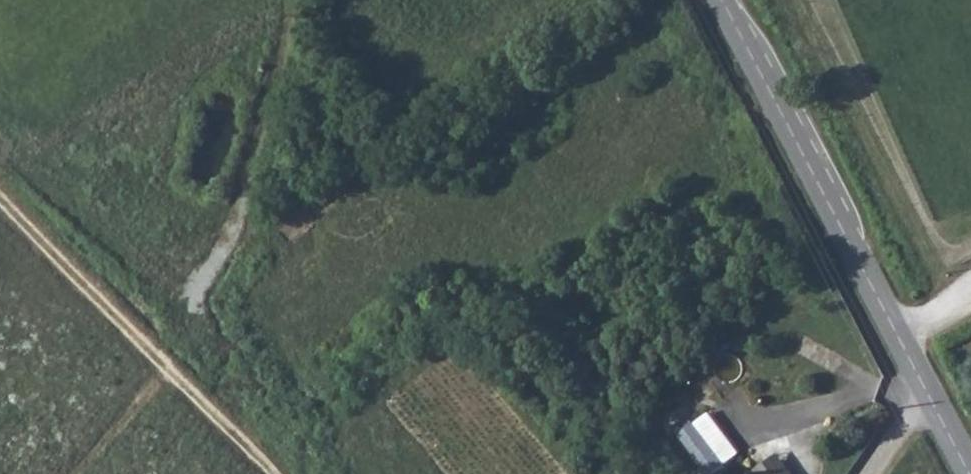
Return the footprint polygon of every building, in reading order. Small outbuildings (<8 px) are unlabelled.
[(706,414),(694,423),(693,422),(677,433),(708,473),(714,473),(726,465),(725,463),(737,455),(706,414)] [(754,472),(755,473),(790,473),(777,455),(754,472)]
